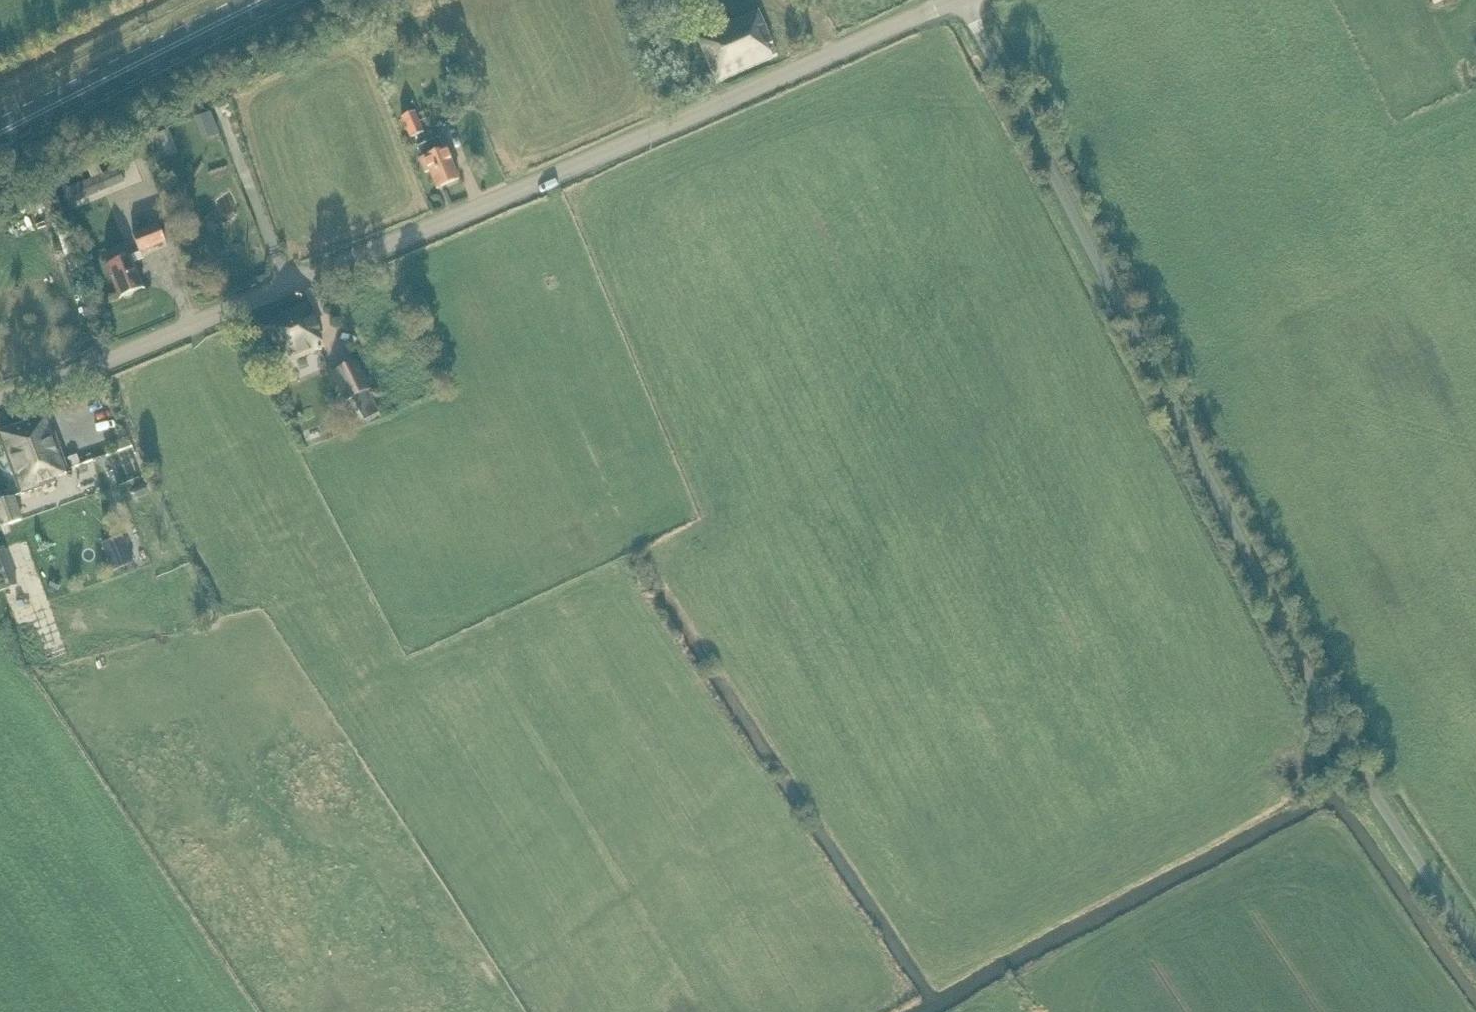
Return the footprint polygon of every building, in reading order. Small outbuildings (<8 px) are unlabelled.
[(759,13),(698,40),(717,84),(773,60),(767,48),(773,45),(759,13)] [(411,139),(424,133),(415,113),(402,119),(411,139)] [(437,190),(459,181),(442,139),(419,148),(424,160),(421,161),(426,174),(430,173),(437,190)] [(220,148),(226,165),(236,162),(231,145),(220,148)] [(91,181),(63,192),(68,206),(96,194),(124,183),(118,170),(91,181)] [(140,254),(166,243),(159,227),(133,237),(140,254)] [(145,291),(144,290),(131,258),(107,268),(120,301),(145,291)] [(282,367),(323,348),(317,336),(321,334),(308,305),(263,326),(282,367)] [(371,390),(358,363),(334,374),(347,401),(371,390)] [(68,474),(47,416),(0,433),(0,438),(21,496),(55,484),(53,480),(68,474)] [(77,455),(68,459),(71,467),(80,464),(77,455)] [(123,456),(114,458),(117,469),(125,466),(123,456)] [(22,521),(14,499),(0,504),(0,521),(2,528),(22,521)] [(0,587),(0,596),(4,616),(21,612),(18,600),(27,598),(23,583),(0,587)]
